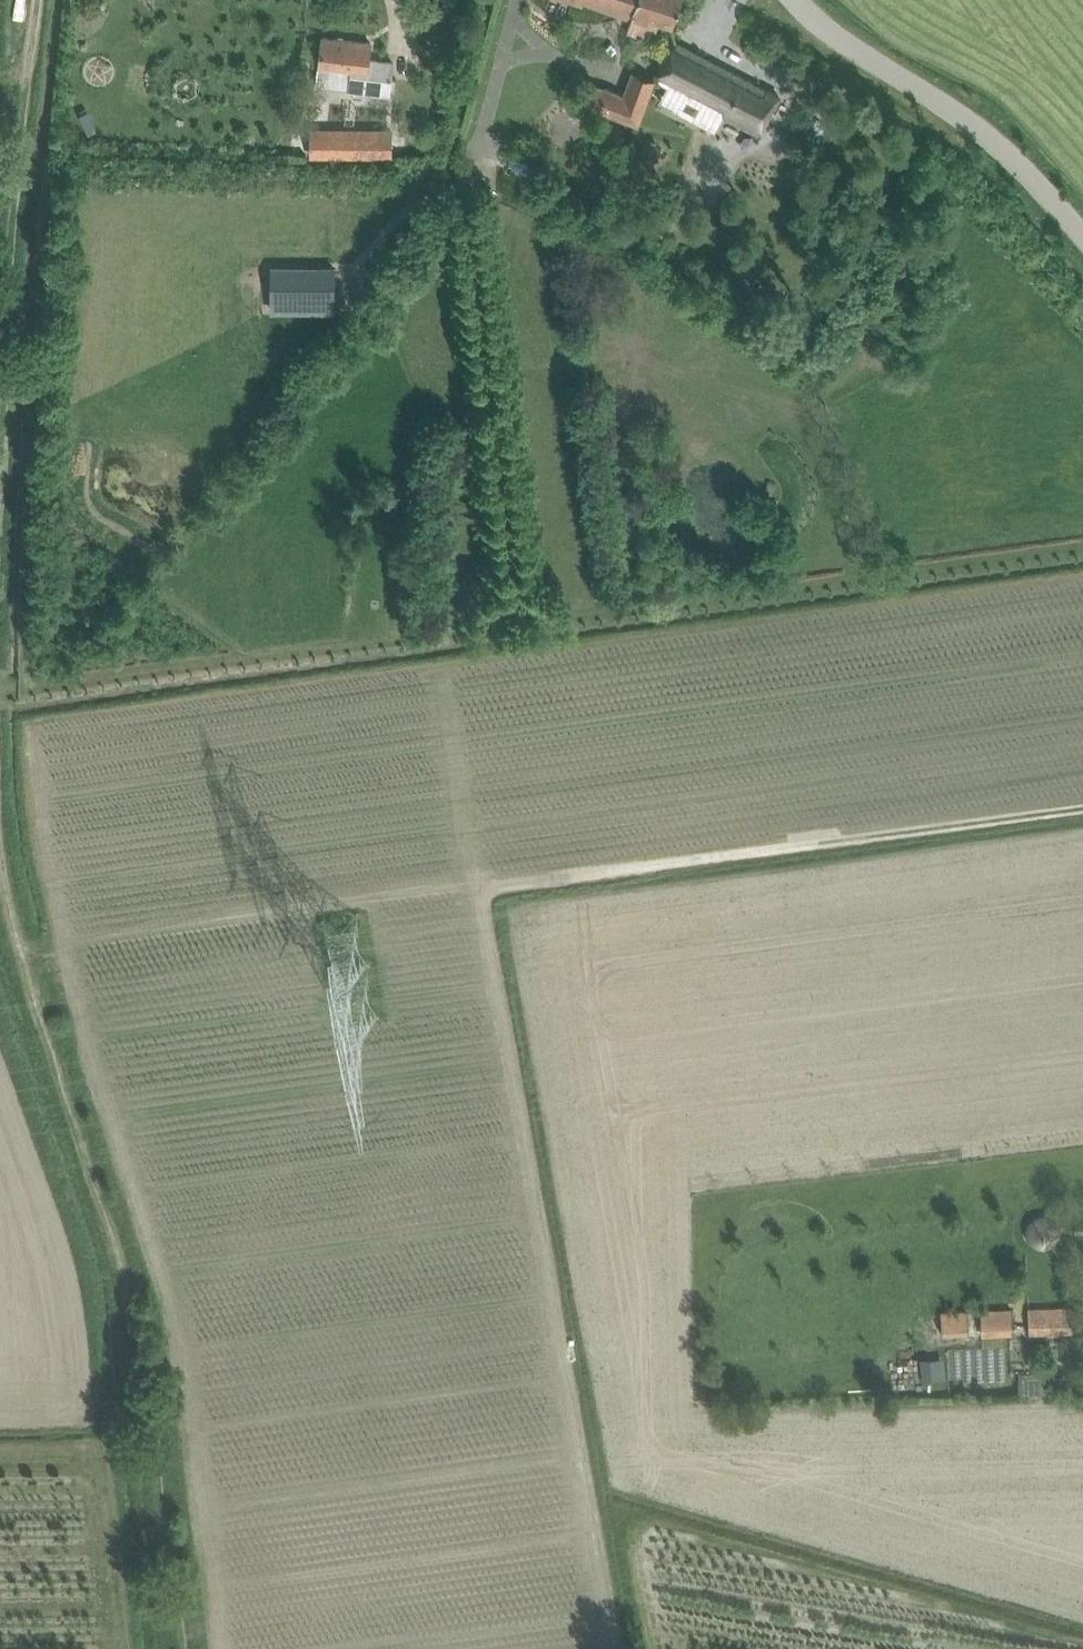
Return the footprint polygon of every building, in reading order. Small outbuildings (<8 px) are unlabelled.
[(582,6),(583,2),(632,18),(634,13),(673,26),(681,0),(565,0),(582,6)] [(394,62),(369,59),(371,42),(323,36),(317,86),(390,94),(394,62)] [(678,43),(659,80),(760,132),(779,96),(678,43)] [(621,91),(592,81),(584,105),(638,125),(656,79),(629,69),(621,91)] [(376,129),(377,124),(309,123),(308,156),(399,157),(399,124),(386,124),(386,129),(376,129)] [(272,267),(272,299),(308,299),(308,310),(335,310),(335,267),(272,267)] [(1029,1307),(1029,1333),(1073,1332),(1072,1306),(1029,1307)] [(981,1309),(982,1335),(1012,1335),(1011,1309),(981,1309)] [(932,1358),(920,1359),(922,1382),(934,1381),(932,1361),(932,1358)] [(1020,1374),(1020,1392),(1047,1391),(1046,1373),(1020,1374)]
